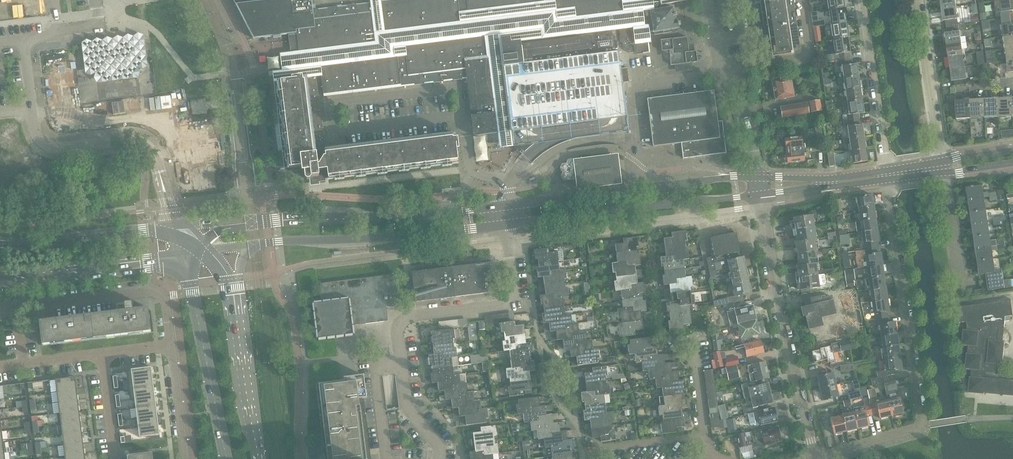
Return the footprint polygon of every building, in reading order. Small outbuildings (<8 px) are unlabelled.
[(254,39),(293,34),(297,33),(296,30),(306,29),(315,28),(313,10),(312,0),(234,0),(254,39)] [(384,33),(398,31),(395,0),(380,0),(384,33)] [(398,31),(413,29),(411,13),(420,12),(419,0),(395,0),(398,31)] [(472,0),(448,0),(451,29),(462,28),(460,14),(462,14),(462,13),(473,12),(472,0)] [(473,12),(488,10),(487,0),(472,0),(473,12)] [(488,10),(502,8),(501,0),(487,0),(488,10)] [(502,8),(516,6),(515,0),(501,0),(502,8)] [(555,11),(574,9),(575,14),(581,14),(581,18),(618,13),(618,9),(624,8),(623,3),(622,3),(622,0),(554,0),(555,11)] [(761,5),(762,17),(764,30),(766,42),(768,57),(772,57),(791,54),(791,51),(800,50),(793,0),(760,0),(761,5)] [(829,10),(844,8),(846,8),(845,7),(844,7),(843,0),(828,0),(829,10)] [(942,10),(957,7),(956,0),(941,0),(942,10)] [(998,1),(1000,13),(1001,13),(1002,19),(1012,17),(1012,12),(1012,11),(1012,0),(1004,0),(998,1)] [(371,2),(361,4),(366,45),(367,44),(375,43),(374,34),(375,34),(371,2)] [(357,46),(356,46),(357,50),(368,49),(367,44),(366,45),(361,4),(352,5),(357,46)] [(347,47),(356,46),(357,46),(352,5),(342,6),(347,47)] [(342,6),(333,7),(335,28),(326,29),(328,49),(347,47),(342,6)] [(313,10),(315,28),(316,28),(319,50),(328,49),(326,29),(335,28),(333,7),(313,10)] [(647,33),(650,32),(654,32),(654,35),(672,32),(672,29),(679,28),(678,21),(675,21),(673,7),(650,11),(651,15),(638,16),(639,27),(642,26),(647,30),(647,33)] [(946,21),(947,27),(959,26),(958,19),(959,19),(957,7),(942,10),(944,20),(943,20),(943,21),(946,21)] [(844,8),(829,10),(831,25),(848,22),(846,22),(844,8)] [(1002,19),(1003,25),(1002,25),(1004,37),(1012,36),(1012,17),(1002,19)] [(848,22),(831,25),(833,40),(848,38),(848,37),(850,37),(850,36),(848,37),(846,23),(848,22)] [(632,44),(626,51),(629,53),(634,53),(637,55),(642,54),(643,53),(650,52),(648,37),(641,38),(636,34),(635,26),(627,27),(629,41),(632,44)] [(946,34),(947,46),(962,44),(960,31),(959,26),(947,27),(948,33),(945,33),(945,34),(946,34)] [(624,49),(626,51),(632,44),(629,41),(627,27),(619,28),(620,36),(620,42),(623,44),(624,49)] [(306,29),(309,51),(319,50),(316,28),(315,28),(306,29)] [(504,49),(502,49),(504,65),(512,131),(513,138),(513,147),(521,154),(522,155),(525,152),(529,148),(532,146),(534,144),(535,144),(543,143),(576,138),(600,135),(613,134),(629,132),(629,129),(626,111),(624,88),(623,84),(623,83),(630,82),(628,68),(621,69),(617,30),(616,28),(520,40),(520,41),(516,46),(516,47),(511,48),(507,49),(504,49)] [(309,51),(306,29),(296,30),(297,33),(293,34),(295,51),(299,50),(299,53),(309,51)] [(489,34),(482,35),(462,37),(464,50),(490,47),(489,34)] [(1004,37),(1006,49),(1012,48),(1012,36),(1004,37)] [(462,37),(453,39),(458,80),(467,79),(464,50),(462,37)] [(671,65),(691,63),(698,62),(696,51),(693,52),(693,47),(688,47),(687,37),(672,39),(660,40),(662,51),(665,51),(666,55),(670,55),(671,65)] [(144,57),(144,53),(144,51),(143,46),(142,38),(85,45),(86,56),(87,64),(90,63),(91,73),(96,73),(97,78),(97,80),(139,75),(138,73),(138,67),(143,67),(141,57),(144,57)] [(424,38),(414,39),(420,84),(439,82),(434,41),(425,42),(424,38)] [(850,53),(848,38),(833,40),(836,54),(827,55),(828,62),(836,61),(850,59),(849,53),(850,53)] [(406,55),(397,56),(401,87),(420,84),(414,39),(404,40),(406,55)] [(434,41),(439,82),(448,81),(443,40),(434,41)] [(962,44),(947,46),(949,58),(964,56),(962,44)] [(490,47),(464,50),(467,79),(473,126),(474,136),(501,132),(490,47)] [(378,58),(382,89),(401,87),(397,56),(378,58)] [(949,58),(951,70),(966,68),(964,56),(949,58)] [(340,63),(339,58),(330,59),(334,95),(348,93),(346,79),(351,78),(349,62),(340,63)] [(363,60),(367,91),(382,89),(378,58),(363,60)] [(334,95),(330,59),(319,60),(324,96),(334,95)] [(842,67),(844,79),(858,77),(856,65),(857,65),(856,64),(851,65),(850,59),(836,61),(837,67),(842,67)] [(346,79),(348,93),(367,91),(363,60),(349,62),(351,78),(346,79)] [(966,68),(951,70),(952,81),(955,81),(956,86),(968,84),(966,68)] [(822,74),(823,82),(831,81),(830,73),(822,74)] [(303,168),(303,169),(303,170),(304,170),(305,178),(307,180),(310,179),(309,177),(314,177),(315,183),(325,181),(325,179),(328,178),(328,179),(458,162),(457,151),(459,151),(457,138),(455,138),(455,134),(326,150),(317,77),(301,79),(301,76),(291,78),(292,80),(278,82),(289,168),(304,167),(304,168),(303,168)] [(772,80),(775,100),(794,97),(790,77),(772,80)] [(845,83),(846,91),(860,89),(858,77),(844,79),(838,80),(839,84),(845,83)] [(860,89),(846,91),(848,103),(862,101),(860,89)] [(681,143),(683,159),(726,153),(722,121),(718,122),(714,91),(647,99),(653,147),(681,143)] [(998,99),(999,117),(1012,116),(1012,113),(1012,98),(998,99)] [(811,112),(823,110),(821,99),(810,101),(811,112)] [(999,117),(998,99),(984,100),(985,117),(999,117)] [(970,101),(971,118),(985,117),(984,100),(970,101)] [(843,122),(859,120),(858,114),(863,113),(863,112),(862,101),(848,103),(843,104),(844,108),(848,108),(849,115),(842,116),(843,117),(838,118),(839,122),(843,122)] [(971,118),(970,101),(956,101),(957,119),(971,118)] [(780,107),(782,118),(809,113),(807,103),(780,107)] [(860,124),(859,120),(843,122),(844,127),(848,127),(849,139),(864,137),(862,124),(860,124)] [(812,129),(814,136),(823,135),(821,127),(812,129)] [(785,139),(786,151),(805,149),(805,144),(803,144),(802,137),(785,139)] [(864,137),(849,139),(844,140),(845,145),(850,144),(851,151),(865,149),(864,137)] [(805,149),(786,151),(788,163),(805,161),(804,154),(806,153),(805,149)] [(865,149),(851,151),(853,163),(867,161),(865,149)] [(622,186),(619,156),(574,162),(578,192),(622,186)] [(562,164),(560,169),(563,173),(561,177),(564,181),(573,179),(579,166),(573,159),(569,159),(567,163),(562,164)] [(968,188),(970,201),(984,199),(982,186),(968,188)] [(857,197),(859,210),(874,208),(875,207),(875,206),(874,206),(873,202),(872,195),(857,197)] [(970,201),(972,213),(986,211),(984,199),(970,201)] [(859,210),(860,221),(875,219),(874,212),(874,208),(859,210)] [(986,211),(972,213),(973,225),(988,223),(986,211)] [(794,218),(795,230),(813,227),(812,215),(794,218)] [(860,221),(862,233),(877,231),(876,225),(875,219),(860,221)] [(973,225),(975,238),(989,235),(988,223),(973,225)] [(797,242),(813,240),(815,240),(813,228),(813,227),(795,230),(797,242)] [(668,253),(668,257),(675,257),(675,261),(683,260),(689,259),(688,250),(685,250),(684,241),(687,241),(685,231),(671,233),(672,238),(666,238),(667,243),(659,244),(660,254),(668,253)] [(864,244),(865,250),(877,249),(876,242),(879,242),(877,235),(878,235),(877,231),(862,233),(864,244)] [(727,261),(737,259),(735,253),(740,252),(736,233),(733,234),(733,232),(728,233),(729,235),(710,239),(714,257),(706,258),(710,277),(716,276),(715,270),(722,269),(721,262),(727,261)] [(841,234),(842,244),(851,243),(850,234),(841,234)] [(975,238),(977,250),(1005,245),(1004,241),(997,242),(997,240),(990,241),(989,235),(975,238)] [(615,245),(617,255),(637,252),(635,243),(638,243),(637,237),(623,239),(623,244),(615,245)] [(795,242),(797,254),(815,251),(813,240),(797,242),(795,242)] [(977,250),(979,262),(993,259),(992,251),(1005,249),(1005,245),(977,250)] [(537,255),(538,265),(559,262),(557,252),(549,253),(549,248),(534,250),(535,255),(537,255)] [(865,255),(867,268),(882,266),(882,260),(881,260),(880,253),(878,253),(877,249),(865,250),(866,255),(865,255)] [(815,251),(797,254),(799,266),(815,264),(817,264),(815,251)] [(637,252),(617,255),(618,263),(627,262),(627,267),(633,266),(633,267),(641,266),(640,261),(638,261),(637,252)] [(668,257),(660,258),(661,263),(663,263),(664,272),(685,269),(683,260),(675,261),(675,257),(668,257)] [(737,259),(727,261),(730,273),(746,270),(746,269),(745,269),(744,263),(743,257),(737,259)] [(993,259),(979,262),(981,274),(986,273),(988,291),(1005,288),(1002,270),(995,271),(993,259)] [(452,267),(456,297),(495,292),(491,262),(452,267)] [(559,262),(538,265),(539,273),(537,273),(538,278),(546,277),(552,276),(551,272),(560,271),(560,270),(559,262)] [(633,271),(633,267),(633,266),(627,267),(627,262),(618,263),(612,264),(613,273),(615,273),(616,278),(642,275),(641,270),(633,271)] [(797,266),(799,278),(817,276),(815,264),(799,266),(797,266)] [(883,272),(882,266),(867,268),(869,279),(884,277),(883,272)] [(456,297),(452,267),(412,273),(415,302),(456,297)] [(686,278),(685,269),(664,272),(665,280),(663,281),(664,286),(672,285),(678,284),(678,280),(686,278)] [(855,269),(847,269),(847,279),(855,279),(855,269)] [(538,282),(539,287),(565,284),(564,280),(567,280),(565,270),(560,270),(560,271),(551,272),(552,276),(546,277),(546,281),(538,282)] [(746,271),(746,270),(730,273),(733,285),(748,282),(747,277),(745,271),(746,271)] [(383,308),(387,307),(401,306),(396,274),(320,283),(321,297),(322,297),(322,300),(314,301),(314,302),(313,302),(313,304),(312,304),(313,311),(314,311),(314,313),(313,313),(314,320),(315,320),(315,322),(314,322),(315,329),(316,329),(317,330),(315,331),(316,338),(318,338),(318,339),(319,339),(319,340),(326,339),(326,338),(328,338),(328,339),(335,338),(335,337),(337,337),(337,338),(344,337),(344,336),(346,335),(346,337),(353,336),(353,334),(354,334),(354,333),(355,333),(354,325),(353,326),(353,325),(366,323),(366,324),(384,321),(383,308)] [(635,285),(635,284),(634,280),(643,279),(642,275),(616,278),(616,282),(614,282),(615,292),(621,291),(630,290),(629,286),(635,285)] [(817,276),(799,278),(801,291),(819,288),(818,285),(826,284),(825,275),(817,276)] [(691,277),(686,278),(678,280),(678,284),(672,285),(672,289),(664,290),(665,295),(691,292),(690,287),(692,287),(691,277)] [(869,279),(871,291),(885,289),(886,289),(885,283),(884,277),(869,279)] [(748,282),(733,285),(735,297),(751,294),(751,293),(750,293),(749,286),(748,282)] [(643,283),(635,284),(635,285),(629,286),(630,290),(621,291),(622,300),(642,298),(641,289),(644,288),(643,283)] [(547,291),(548,295),(554,295),(555,299),(563,298),(563,299),(569,298),(568,288),(565,288),(565,284),(539,287),(539,292),(547,291)] [(885,289),(871,291),(872,302),(887,300),(887,295),(886,295),(885,289)] [(691,292),(665,295),(665,300),(674,299),(674,303),(680,302),(681,307),(689,306),(695,305),(694,295),(691,296),(691,292)] [(543,301),(544,310),(564,307),(563,299),(563,298),(555,299),(554,295),(548,295),(540,296),(541,301),(543,301)] [(806,316),(809,329),(823,326),(820,318),(836,314),(831,297),(820,300),(819,297),(804,301),(805,303),(803,304),(804,308),(801,309),(803,317),(806,316)] [(622,300),(624,309),(632,308),(633,313),(639,312),(647,311),(646,306),(644,306),(642,298),(622,300)] [(713,301),(715,307),(728,304),(727,298),(713,301)] [(888,306),(887,300),(872,302),(869,303),(871,314),(875,314),(876,320),(888,318),(887,312),(889,311),(888,306)] [(1003,341),(1005,322),(1010,321),(1011,316),(1012,316),(1012,312),(1011,300),(957,307),(959,323),(967,322),(968,330),(964,330),(962,346),(969,346),(968,354),(967,353),(965,369),(972,370),(971,377),(970,377),(969,393),(985,395),(985,393),(1012,395),(1012,377),(995,375),(996,364),(1003,365),(1005,342),(1003,341)] [(669,308),(670,318),(690,315),(689,306),(681,307),(680,302),(674,303),(666,304),(666,308),(669,308)] [(133,313),(133,310),(132,303),(117,305),(118,314),(41,324),(41,321),(40,321),(43,345),(151,332),(149,311),(133,313)] [(747,308),(726,312),(729,327),(730,327),(733,326),(756,321),(754,314),(754,312),(754,311),(754,310),(754,309),(754,308),(754,307),(753,307),(752,306),(751,306),(750,306),(749,306),(748,306),(748,307),(747,307),(747,308)] [(564,307),(544,310),(545,318),(543,319),(544,324),(551,323),(551,322),(557,322),(557,318),(566,317),(565,316),(564,307)] [(621,319),(622,323),(648,320),(647,315),(639,316),(639,312),(633,313),(632,308),(624,309),(618,309),(619,319),(621,319)] [(551,322),(551,323),(552,327),(544,328),(545,333),(559,331),(565,330),(565,326),(573,325),(571,315),(565,316),(566,317),(557,318),(557,322),(551,322)] [(690,315),(670,318),(671,326),(669,326),(669,331),(684,330),(683,325),(691,324),(690,315)] [(880,325),(882,337),(897,335),(896,330),(895,322),(888,323),(888,318),(876,320),(876,325),(880,325)] [(648,320),(622,323),(622,327),(620,328),(621,337),(636,336),(635,331),(641,330),(640,326),(648,325),(648,320)] [(504,333),(505,338),(531,334),(530,329),(522,330),(522,326),(515,326),(515,321),(510,322),(500,323),(502,333),(504,333)] [(757,328),(756,321),(733,326),(733,328),(735,340),(733,341),(734,347),(735,347),(748,344),(746,338),(759,335),(759,333),(759,332),(759,331),(760,331),(759,330),(759,329),(757,328)] [(565,330),(559,331),(559,335),(551,336),(551,341),(566,340),(565,339),(571,338),(571,335),(579,334),(579,333),(578,324),(573,325),(565,326),(565,330)] [(427,341),(428,347),(454,343),(453,339),(456,338),(455,329),(440,330),(440,335),(435,336),(435,340),(427,341)] [(718,330),(712,331),(715,351),(721,350),(720,344),(722,344),(721,336),(719,336),(718,330)] [(585,332),(579,333),(579,334),(571,335),(571,338),(565,339),(566,340),(566,344),(558,345),(558,350),(573,348),(572,348),(578,347),(578,343),(586,342),(586,341),(585,332)] [(531,334),(505,338),(505,341),(503,342),(504,351),(510,351),(518,350),(518,346),(524,345),(524,344),(523,340),(531,339),(531,334)] [(897,339),(897,335),(882,337),(883,349),(898,347),(897,339)] [(649,348),(649,347),(648,343),(657,342),(656,337),(630,340),(630,345),(628,345),(629,355),(635,354),(643,353),(643,349),(649,348)] [(592,341),(586,341),(586,342),(578,343),(578,347),(572,348),(573,348),(573,352),(565,353),(565,358),(579,357),(579,356),(585,356),(585,352),(593,351),(593,350),(592,341)] [(748,344),(735,347),(736,350),(744,348),(747,358),(763,354),(760,341),(748,344)] [(437,350),(437,354),(437,355),(442,355),(443,358),(452,357),(458,356),(457,347),(455,347),(454,343),(428,347),(428,351),(437,350)] [(510,351),(511,360),(531,358),(530,348),(533,348),(532,343),(524,344),(524,345),(518,346),(518,350),(510,351)] [(656,356),(655,352),(663,351),(663,346),(649,347),(649,348),(643,349),(643,353),(635,354),(636,363),(642,363),(642,362),(651,361),(650,357),(656,356)] [(823,361),(823,364),(835,361),(832,346),(820,349),(820,350),(812,352),(814,363),(823,361)] [(898,347),(883,349),(885,360),(900,358),(899,353),(898,347)] [(579,356),(579,357),(580,361),(572,362),(572,367),(598,364),(598,359),(600,359),(599,349),(593,350),(593,351),(585,352),(585,356),(579,356)] [(720,352),(713,353),(716,368),(723,367),(720,352)] [(437,355),(437,354),(429,355),(429,360),(432,360),(433,369),(454,367),(452,357),(443,358),(442,355),(437,355)] [(670,354),(656,356),(650,357),(651,361),(642,362),(642,363),(643,372),(649,371),(657,369),(657,366),(663,365),(663,364),(662,360),(670,359),(670,354)] [(725,359),(727,367),(739,365),(737,357),(725,359)] [(531,358),(511,360),(512,368),(512,369),(520,368),(521,372),(527,371),(527,372),(535,371),(535,366),(532,366),(531,358)] [(900,358),(885,360),(887,370),(877,372),(879,378),(871,380),(873,386),(893,381),(892,375),(896,374),(895,370),(902,369),(900,362),(901,362),(900,358)] [(747,366),(751,383),(755,382),(769,379),(765,362),(747,366)] [(676,363),(663,364),(663,365),(657,366),(657,369),(649,371),(650,380),(656,380),(656,379),(664,378),(663,374),(670,373),(669,369),(677,368),(676,363)] [(580,379),(580,385),(606,382),(606,377),(608,376),(607,366),(592,368),(593,373),(587,374),(587,378),(580,379)] [(736,366),(727,368),(729,379),(738,377),(736,366)] [(455,375),(454,367),(433,369),(434,377),(432,378),(433,383),(440,382),(440,381),(446,381),(445,377),(455,376),(455,375)] [(152,368),(127,371),(128,381),(153,378),(152,368)] [(512,369),(512,368),(506,369),(507,379),(510,379),(510,383),(536,380),(536,375),(528,376),(527,372),(527,371),(521,372),(520,368),(512,369)] [(683,371),(670,373),(663,374),(664,378),(656,379),(656,380),(657,389),(662,388),(671,386),(671,382),(676,382),(676,381),(676,377),(684,376),(683,371)] [(818,383),(819,389),(836,385),(833,373),(818,377),(819,382),(818,383)] [(440,381),(440,382),(441,386),(433,387),(434,392),(448,391),(448,390),(453,390),(452,386),(461,385),(461,383),(460,374),(455,375),(455,376),(445,377),(446,381),(440,381)] [(385,376),(317,384),(326,458),(395,458),(385,376)] [(75,378),(55,380),(57,393),(77,390),(75,378)] [(153,378),(128,381),(129,390),(154,387),(153,378)] [(536,380),(510,383),(511,387),(508,387),(510,397),(524,395),(523,391),(529,390),(529,385),(537,384),(536,380)] [(662,388),(664,397),(684,395),(683,385),(685,385),(684,380),(676,381),(676,382),(671,382),(671,386),(662,388)] [(884,384),(888,401),(891,416),(895,415),(895,416),(902,414),(903,413),(900,398),(893,399),(890,388),(896,386),(897,388),(896,381),(884,384)] [(467,382),(461,383),(461,385),(452,386),(453,390),(448,390),(448,391),(448,394),(440,395),(441,400),(454,399),(454,398),(460,398),(459,394),(469,393),(469,392),(467,382)] [(589,388),(589,392),(589,393),(595,393),(596,396),(604,395),(610,395),(609,385),(607,385),(606,382),(580,385),(581,389),(589,388)] [(755,382),(751,383),(741,385),(742,391),(743,391),(745,399),(751,398),(751,399),(771,394),(770,392),(768,384),(756,387),(755,382)] [(836,385),(819,389),(821,395),(822,395),(823,400),(839,397),(836,385)] [(154,387),(129,390),(130,400),(155,397),(154,387)] [(891,416),(888,401),(879,403),(875,389),(867,390),(870,402),(869,403),(872,415),(878,413),(879,419),(881,418),(881,419),(887,418),(887,417),(891,416)] [(77,390),(57,393),(58,404),(78,401),(77,390)] [(475,401),(475,400),(474,391),(469,392),(469,393),(459,394),(460,398),(454,398),(454,399),(455,403),(447,404),(447,409),(461,407),(467,406),(466,402),(475,401)] [(848,394),(850,400),(862,397),(861,391),(848,394)] [(584,398),(585,407),(606,405),(604,395),(596,396),(595,393),(589,393),(589,392),(581,393),(582,398),(584,398)] [(771,396),(771,394),(751,399),(753,408),(743,410),(744,415),(758,412),(757,407),(773,404),(771,396)] [(684,395),(664,397),(665,406),(673,405),(674,410),(680,409),(688,408),(687,403),(685,403),(684,395)] [(155,397),(130,400),(135,400),(136,409),(156,406),(155,397)] [(537,408),(537,407),(537,403),(545,402),(544,397),(519,400),(519,405),(517,405),(518,415),(523,414),(531,413),(531,409),(537,408)] [(461,407),(462,411),(454,412),(454,417),(468,416),(474,415),(473,411),(482,409),(481,399),(475,400),(475,401),(466,402),(467,406),(461,407)] [(78,401),(58,404),(59,414),(80,412),(78,401)] [(854,414),(857,429),(862,428),(862,429),(868,428),(868,427),(869,426),(867,416),(872,415),(869,403),(864,404),(865,411),(854,414)] [(606,405),(585,407),(586,416),(584,416),(585,421),(593,420),(592,420),(599,419),(598,415),(607,414),(607,413),(606,405)] [(663,416),(663,421),(689,417),(688,412),(680,413),(680,409),(674,410),(673,405),(665,406),(659,406),(660,416),(663,416)] [(137,418),(135,418),(135,419),(158,416),(156,406),(136,409),(137,418)] [(544,416),(544,415),(544,412),(551,411),(551,406),(537,407),(537,408),(531,409),(531,413),(523,414),(524,423),(530,423),(530,422),(539,421),(538,417),(544,416)] [(725,407),(719,408),(722,419),(727,418),(725,407)] [(468,416),(469,420),(461,421),(461,426),(487,423),(487,418),(489,418),(488,408),(482,409),(473,411),(474,415),(468,416)] [(758,412),(744,415),(745,416),(748,415),(750,425),(752,427),(757,426),(777,422),(777,420),(778,420),(777,414),(776,414),(774,408),(758,412)] [(80,412),(59,414),(61,425),(81,422),(80,412)] [(592,420),(593,420),(593,424),(585,425),(586,430),(612,427),(611,422),(614,422),(612,412),(607,413),(607,414),(598,415),(599,419),(592,420)] [(842,417),(846,432),(847,431),(847,432),(853,431),(853,430),(857,429),(854,414),(854,413),(842,415),(842,417)] [(530,422),(530,423),(531,432),(537,431),(546,430),(545,426),(551,425),(551,424),(550,420),(559,419),(558,414),(544,415),(544,416),(538,417),(539,421),(530,422)] [(158,416),(135,419),(136,428),(159,425),(158,416)] [(689,417),(663,421),(663,424),(661,425),(662,434),(677,433),(676,428),(682,427),(681,423),(689,422),(689,417)] [(846,432),(842,417),(830,419),(834,434),(835,434),(836,435),(842,433),(841,433),(846,432)] [(728,418),(729,432),(738,431),(737,418),(728,418)] [(81,422),(61,425),(62,436),(82,433),(81,422)] [(565,422),(551,424),(551,425),(545,426),(546,430),(537,431),(538,440),(544,439),(552,438),(552,434),(558,433),(558,432),(557,428),(565,427),(565,422)] [(159,425),(136,428),(136,429),(139,428),(140,438),(160,435),(159,425)] [(468,438),(469,444),(495,441),(494,435),(497,435),(496,426),(481,427),(482,432),(476,432),(476,437),(468,438)] [(612,427),(586,430),(586,434),(594,434),(595,438),(601,437),(601,442),(616,440),(615,430),(612,431),(612,427)] [(766,445),(766,446),(772,445),(772,444),(782,441),(779,428),(770,430),(770,429),(761,431),(752,433),(754,441),(763,439),(764,445),(766,445)] [(544,439),(545,448),(551,448),(559,447),(559,442),(565,442),(565,441),(564,437),(572,436),(572,431),(558,432),(558,433),(552,434),(552,438),(544,439)] [(82,433),(62,436),(63,446),(84,444),(82,433)] [(748,446),(745,433),(737,435),(739,448),(748,446)] [(551,448),(552,457),(572,455),(571,445),(574,445),(573,440),(565,441),(565,442),(559,442),(559,447),(551,448),(545,448),(551,448)] [(478,447),(478,451),(484,451),(484,455),(493,454),(494,454),(499,454),(498,444),(495,444),(495,441),(469,444),(470,448),(478,447)] [(84,444),(63,446),(65,457),(85,455),(84,444)] [(478,451),(470,452),(471,457),(473,457),(474,458),(494,458),(494,454),(493,454),(484,455),(484,451),(478,451)]
